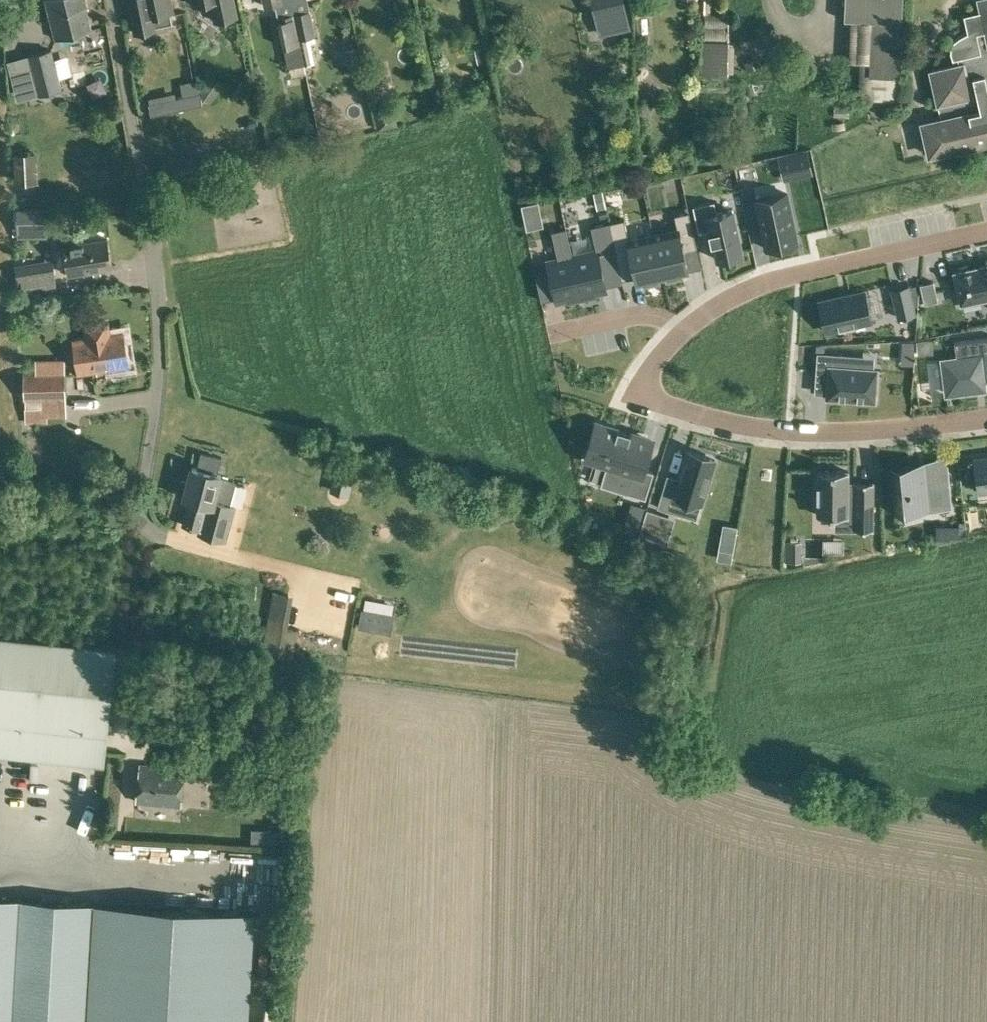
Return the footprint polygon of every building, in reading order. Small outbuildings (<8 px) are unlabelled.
[(92,29),(87,6),(88,6),(87,0),(46,0),(56,38),(92,29)] [(134,30),(155,26),(173,22),(170,9),(172,9),(170,0),(128,0),(134,30)] [(192,4),(209,1),(213,21),(235,16),(232,0),(191,0),(192,4)] [(290,0),(263,0),(264,8),(275,6),(288,67),(303,64),(290,0)] [(303,64),(315,62),(311,42),(316,41),(315,35),(316,35),(311,11),(310,11),(308,0),(290,0),(303,64)] [(596,25),(626,18),(622,0),(591,0),(596,25)] [(712,13),(712,0),(704,0),(704,13),(712,13)] [(844,19),(851,19),(849,61),(870,61),(869,74),(872,75),(870,99),(899,101),(900,77),(899,77),(903,0),(845,0),(844,19)] [(981,11),(964,15),(968,33),(959,38),(955,41),(952,46),(952,52),(954,57),(958,56),(960,64),(930,70),(938,104),(940,115),(919,120),(927,156),(960,148),(986,142),(986,0),(979,0),(981,11)] [(638,33),(648,32),(647,17),(637,18),(638,33)] [(712,38),(711,73),(736,73),(737,38),(712,38)] [(485,48),(476,50),(479,63),(488,61),(485,48)] [(29,54),(39,94),(61,88),(50,49),(29,54)] [(73,96),(98,92),(91,52),(66,57),(73,96)] [(753,58),(742,63),(746,73),(757,67),(753,58)] [(202,100),(211,102),(222,86),(210,77),(201,90),(202,100)] [(179,109),(202,104),(197,80),(180,83),(183,96),(176,97),(179,109)] [(287,139),(282,136),(276,138),(274,143),(275,149),(281,152),(286,150),(289,144),(287,139)] [(15,183),(39,181),(37,151),(13,152),(15,183)] [(603,190),(593,192),(597,209),(607,207),(603,190)] [(787,191),(756,199),(767,246),(798,239),(787,191)] [(521,206),(523,213),(539,210),(537,202),(521,206)] [(740,256),(730,212),(714,215),(712,204),(691,209),(696,235),(708,232),(714,262),(740,256)] [(18,237),(27,237),(27,229),(47,228),(47,209),(17,210),(18,237)] [(654,233),(664,277),(667,276),(667,280),(684,276),(683,272),(689,271),(685,249),(698,246),(690,210),(675,213),(678,227),(654,233)] [(661,277),(664,277),(654,233),(629,238),(625,218),(609,221),(622,278),(636,274),(638,282),(644,281),(645,285),(662,281),(661,277)] [(573,257),(582,299),(608,293),(606,284),(622,280),(610,224),(590,228),(596,252),(573,257)] [(582,299),(573,257),(572,257),(566,231),(552,234),(558,261),(547,263),(550,275),(536,278),(542,304),(557,300),(558,304),(582,299)] [(79,242),(77,235),(63,237),(69,274),(112,268),(107,238),(79,242)] [(955,272),(962,304),(986,298),(986,265),(955,272)] [(25,293),(57,287),(55,271),(23,275),(25,293)] [(925,304),(938,301),(934,281),(920,284),(925,304)] [(868,292),(823,302),(829,331),(874,322),(868,292)] [(42,297),(42,296),(38,296),(16,296),(17,312),(22,312),(29,312),(29,308),(32,308),(42,308),(42,297)] [(915,331),(917,303),(901,302),(899,330),(915,331)] [(74,341),(79,372),(97,369),(98,373),(107,372),(106,368),(111,367),(115,370),(121,369),(123,365),(128,365),(123,333),(111,335),(109,322),(86,326),(88,339),(74,341)] [(943,359),(947,393),(977,389),(976,381),(986,380),(986,338),(955,342),(957,358),(943,359)] [(918,354),(933,352),(932,340),(918,341),(918,354)] [(816,351),(815,369),(827,370),(825,396),(873,399),(875,367),(847,365),(848,353),(816,351)] [(914,356),(902,355),(902,363),(914,364),(914,356)] [(53,371),(53,369),(40,370),(40,371),(25,372),(25,398),(25,423),(48,423),(48,417),(66,417),(66,398),(66,371),(53,371)] [(598,423),(587,458),(607,464),(601,485),(646,499),(654,472),(642,468),(651,440),(631,433),(631,432),(630,432),(630,433),(619,430),(620,429),(618,428),(618,429),(598,423)] [(667,474),(658,507),(677,513),(682,497),(702,503),(715,459),(688,451),(680,478),(667,474)] [(221,474),(218,473),(222,457),(201,452),(197,468),(193,467),(189,481),(181,478),(177,495),(185,497),(185,498),(188,499),(181,525),(199,530),(198,535),(224,542),(233,506),(231,506),(236,482),(220,478),(221,474)] [(973,458),(977,491),(986,490),(986,456),(973,458)] [(934,462),(891,467),(896,513),(953,507),(950,474),(936,476),(934,462)] [(849,471),(819,471),(820,515),(858,515),(858,529),(875,529),(874,481),(857,482),(857,483),(849,483),(849,471)] [(335,475),(331,490),(348,494),(352,479),(335,475)] [(628,517),(643,521),(647,508),(632,503),(628,517)] [(675,514),(658,509),(650,534),(668,539),(675,514)] [(945,539),(971,540),(971,526),(945,525),(945,539)] [(719,548),(718,559),(732,561),(734,551),(719,548)] [(293,657),(298,629),(287,628),(293,594),(272,591),(266,627),(263,651),(281,655),(293,657)] [(357,640),(362,607),(350,605),(346,638),(357,640)] [(82,762),(105,764),(119,645),(0,633),(0,754),(82,762)] [(181,807),(185,768),(140,763),(136,802),(181,807)] [(210,874),(223,859),(215,852),(202,866),(210,874)] [(82,980),(87,901),(0,896),(0,1021),(79,1021),(82,980)] [(79,1021),(249,1021),(256,911),(87,901),(82,980),(79,1021)]
